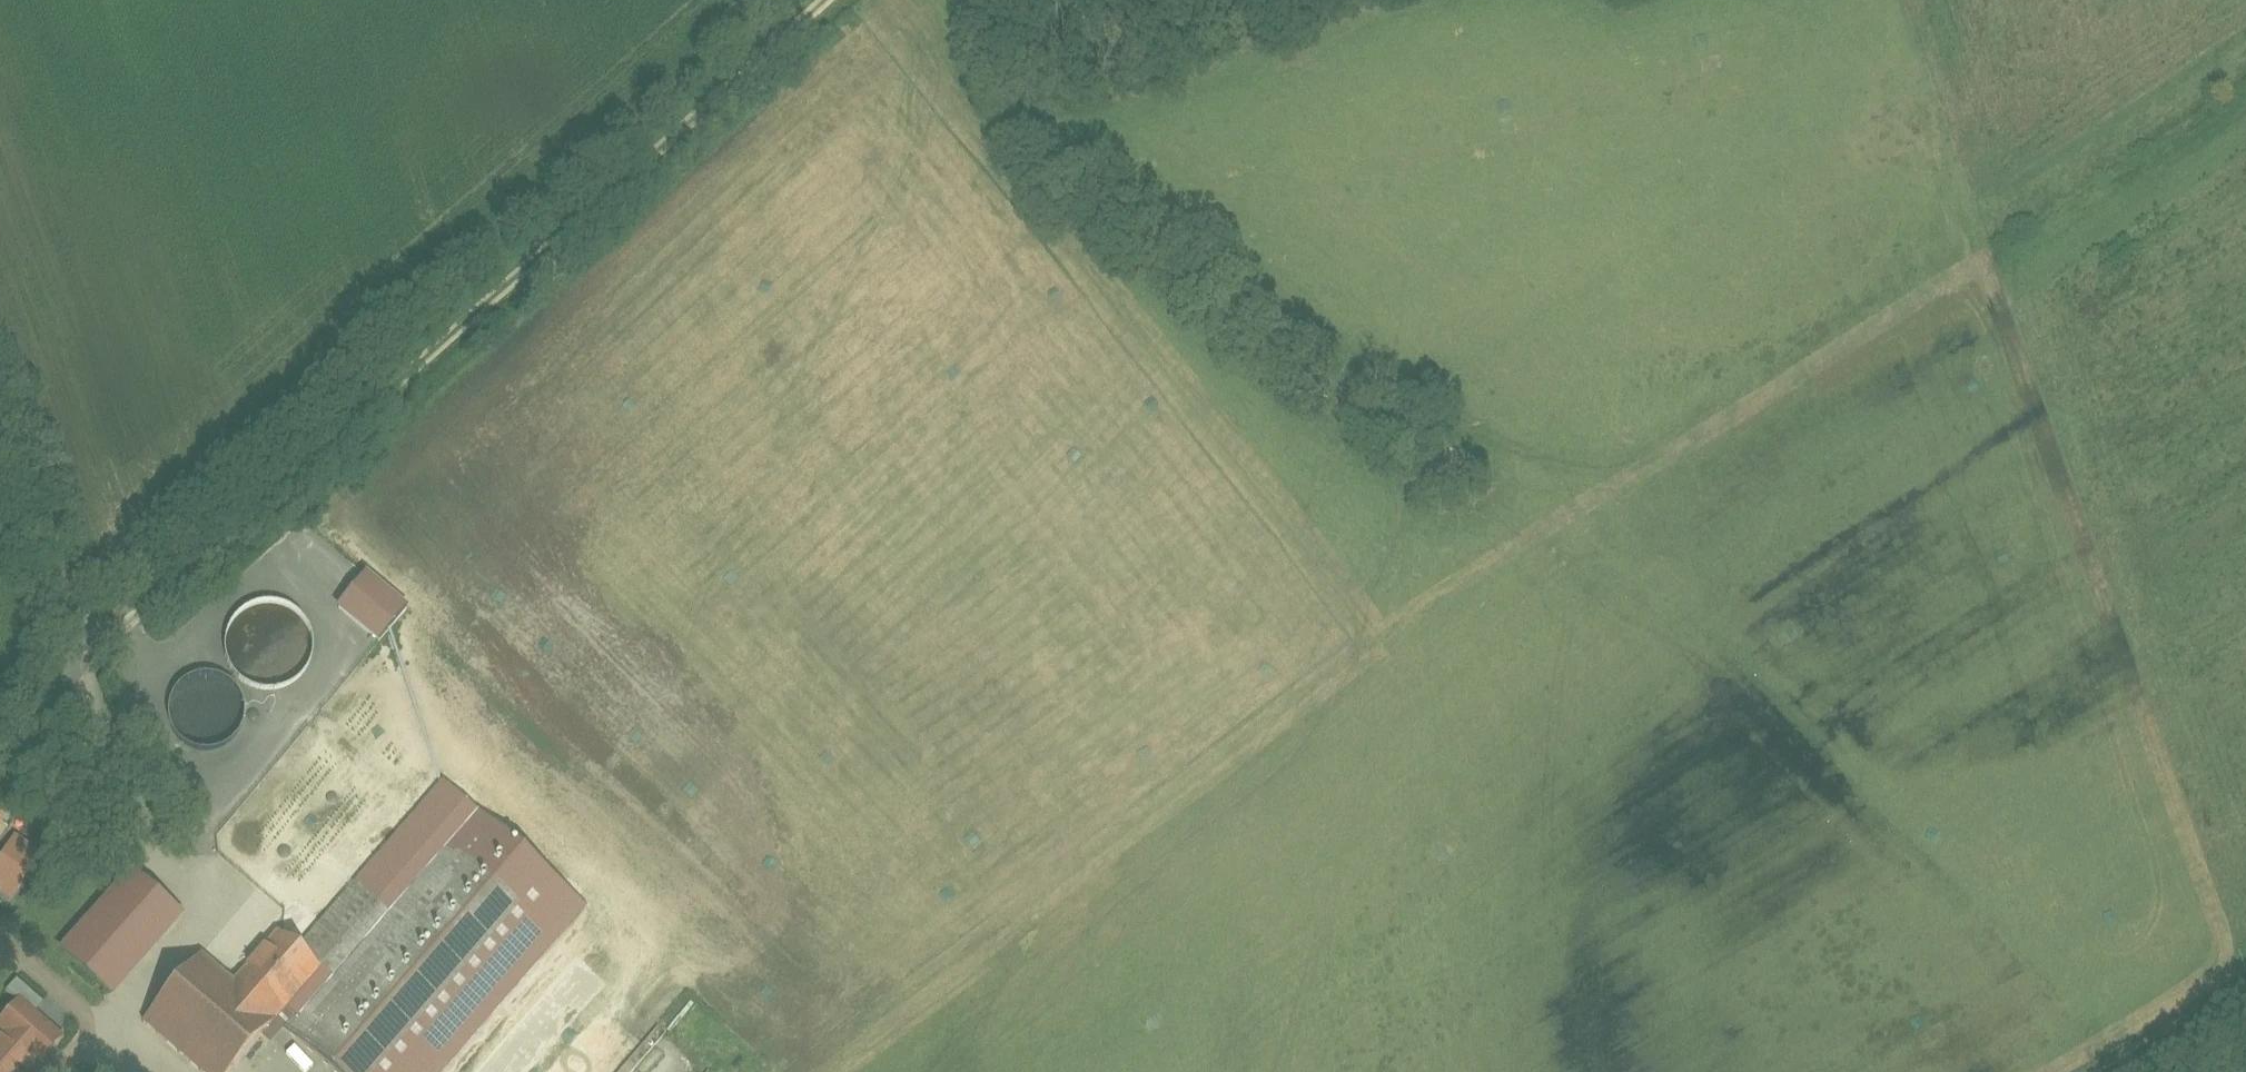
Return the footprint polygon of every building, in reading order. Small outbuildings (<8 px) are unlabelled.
[(366,570),(335,605),(371,638),(403,603),(366,570)] [(293,671),(301,662),(304,650),(304,637),(299,626),(292,618),(283,612),(272,609),(261,610),(251,614),(242,620),(236,630),(233,640),(234,653),(238,664),(247,673),(258,679),(270,681),(282,678),(293,671)] [(228,739),(235,730),(239,718),(239,705),(234,694),(227,685),(218,679),(207,677),(196,677),(185,681),(177,688),(171,698),(168,708),(168,721),(173,732),(182,741),(193,747),(205,749),(217,746),(228,739)] [(444,781),(304,948),(331,971),(290,1018),(349,1071),(450,1071),(587,911),(444,781)] [(0,867),(0,884),(19,897),(48,854),(21,836),(0,867)] [(192,922),(144,878),(73,955),(121,995),(192,922)] [(282,928),(229,988),(201,964),(149,1023),(205,1071),(242,1071),(290,1018),(331,971),(304,948),(282,928)] [(23,1003),(0,1031),(0,1071),(61,1071),(77,1055),(23,1003)] [(638,1071),(692,1071),(658,1046),(638,1071)]
